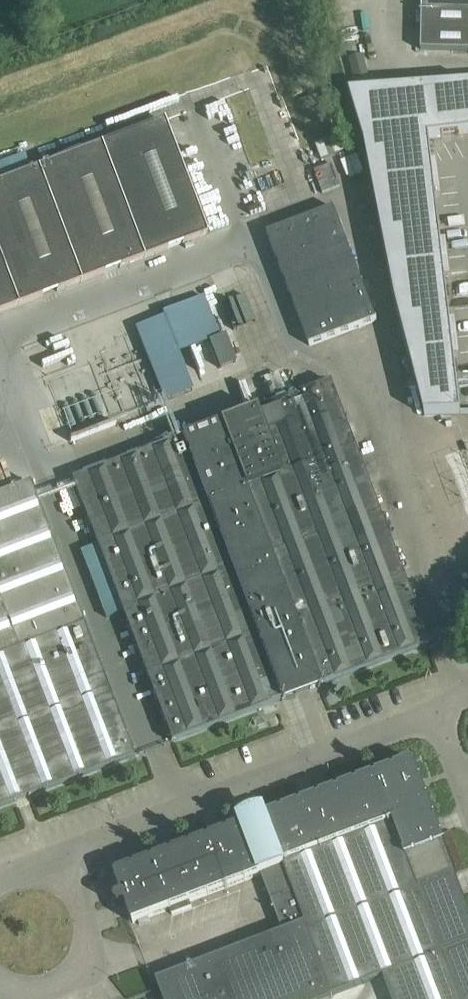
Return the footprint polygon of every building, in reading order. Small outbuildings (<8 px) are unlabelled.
[(467,11),(467,0),(422,0),(422,10),(467,11)] [(421,51),(467,52),(467,11),(422,10),(421,51)] [(348,94),(364,145),(429,138),(467,134),(467,86),(348,94)] [(140,260),(206,235),(163,121),(0,183),(0,312),(140,260)] [(312,146),(318,161),(340,152),(334,137),(312,146)] [(434,178),(429,138),(364,145),(371,185),(434,178)] [(331,164),(313,171),(322,193),(339,186),(331,164)] [(438,218),(434,178),(371,185),(379,224),(438,218)] [(377,320),(334,207),(266,233),(309,346),(377,320)] [(379,224),(387,264),(443,257),(438,218),(379,224)] [(443,257),(387,264),(395,303),(447,297),(443,257)] [(135,321),(162,400),(198,387),(184,347),(218,336),(205,297),(135,321)] [(447,297),(395,303),(397,312),(402,344),(405,343),(452,337),(447,297)] [(219,338),(209,341),(220,368),(236,361),(225,335),(219,338)] [(452,337),(405,343),(423,414),(460,413),(452,337)] [(429,644),(329,381),(71,479),(96,545),(81,551),(105,617),(121,611),(171,742),(429,644)] [(58,402),(69,434),(109,420),(102,399),(75,408),(71,398),(58,402)] [(17,800),(29,796),(133,756),(84,623),(31,483),(0,495),(0,806),(17,800)] [(383,975),(393,998),(467,998),(467,908),(412,761),(114,874),(122,894),(116,896),(115,897),(114,900),(115,902),(116,904),(118,905),(120,905),(125,903),(133,923),(170,909),(172,914),(192,907),(190,901),(261,874),(282,931),(155,979),(163,998),(330,998),(334,998),(333,995),(383,975)]
